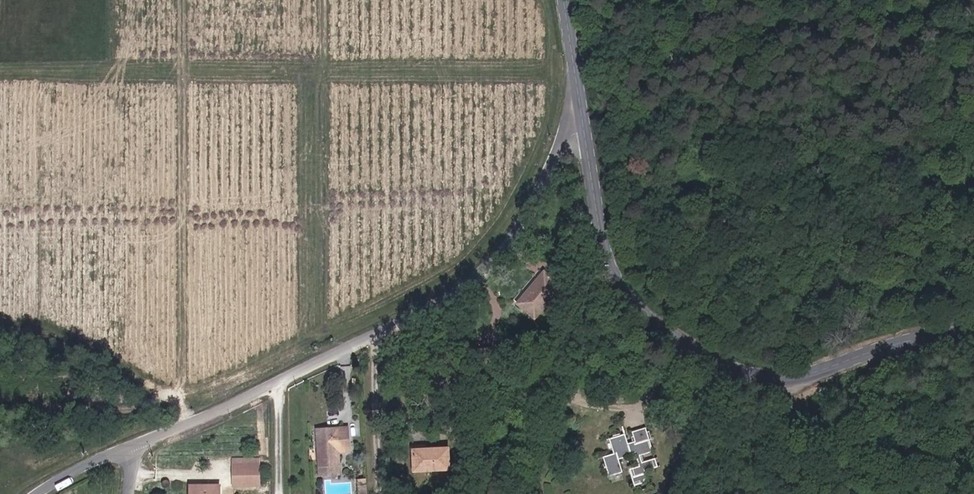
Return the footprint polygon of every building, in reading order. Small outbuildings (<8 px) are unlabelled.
[(560,286),(544,272),(517,303),(534,316),(560,286)] [(601,455),(604,465),(607,475),(619,471),(615,458),(624,455),(624,453),(633,451),(637,466),(628,469),(632,484),(647,479),(644,469),(657,465),(653,453),(640,457),(637,449),(651,444),(644,424),(629,428),(632,439),(626,440),(623,430),(608,435),(613,451),(601,455)] [(337,431),(318,432),(320,471),(339,470),(337,431)] [(405,452),(406,474),(441,473),(441,451),(405,452)] [(255,489),(256,469),(232,468),(231,489),(255,489)] [(339,470),(320,471),(320,479),(339,478),(339,470)]
